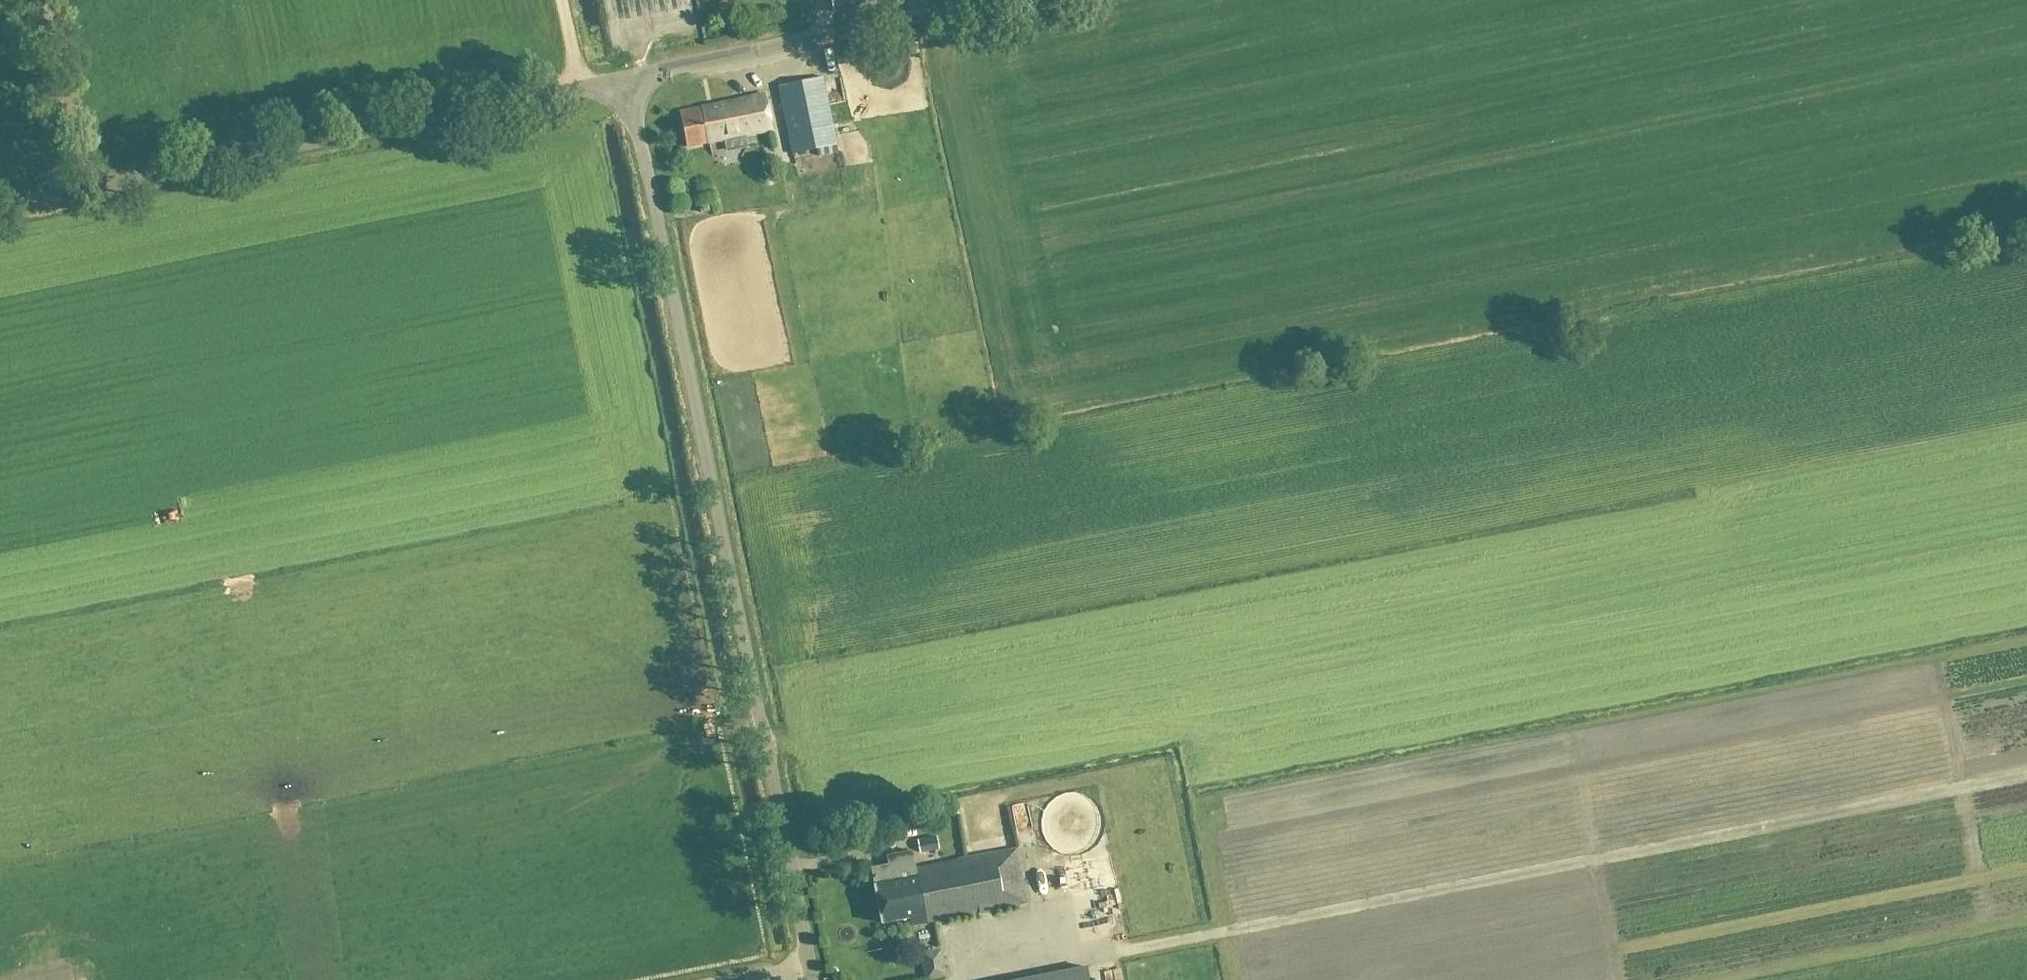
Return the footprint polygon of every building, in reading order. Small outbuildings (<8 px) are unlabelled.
[(836,143),(822,77),(778,86),(792,153),(836,143)] [(723,103),(680,111),(687,147),(716,141),(771,130),(764,95),(723,103)] [(936,836),(917,839),(919,853),(939,850),(936,836)] [(916,877),(876,885),(875,886),(883,922),(909,917),(911,925),(1026,902),(1015,848),(946,862),(915,868),(916,877)] [(916,877),(915,868),(911,850),(886,855),(888,864),(873,867),(876,885),(916,877)] [(1086,968),(1028,979),(1088,979),(1086,968)]
